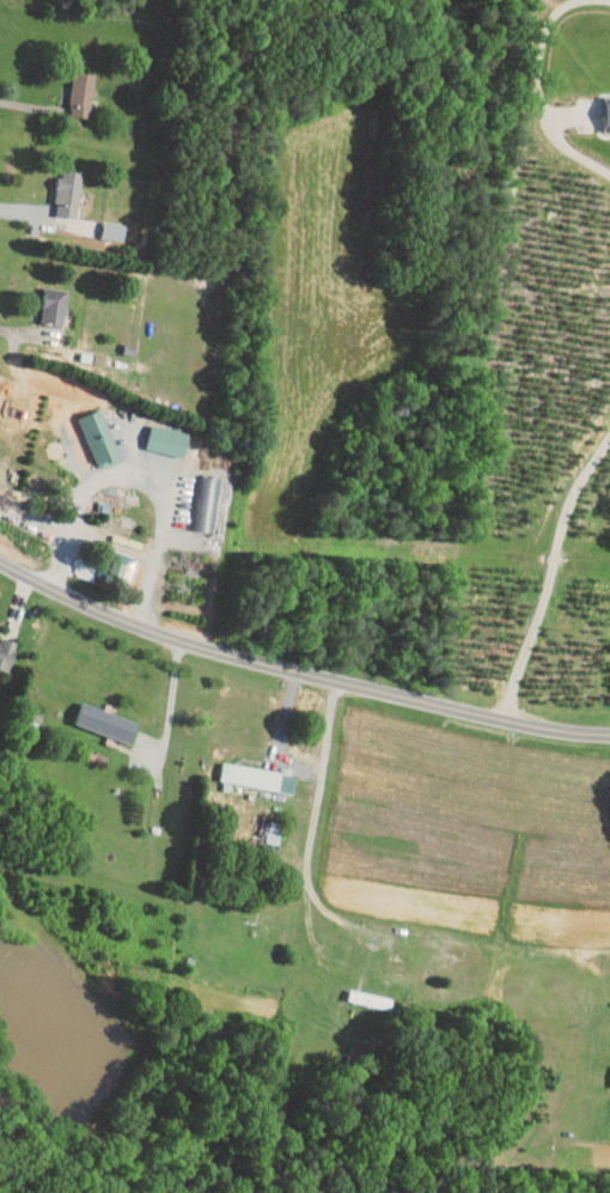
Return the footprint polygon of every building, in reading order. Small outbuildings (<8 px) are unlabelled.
[(83,65),(62,63),(57,107),(78,109),(83,65)] [(68,210),(71,163),(48,161),(44,208),(68,210)] [(88,230),(113,234),(115,217),(91,213),(88,230)] [(56,282),(32,280),(30,316),(54,317),(56,282)] [(65,411),(84,460),(110,450),(91,401),(65,411)] [(133,441),(175,450),(180,425),(138,416),(133,441)] [(191,528),(214,531),(219,477),(197,474),(191,528)] [(98,565),(113,568),(115,555),(101,552),(98,565)] [(122,736),(129,715),(69,694),(61,715),(122,736)] [(220,780),(292,793),(296,774),(223,761),(220,780)]
